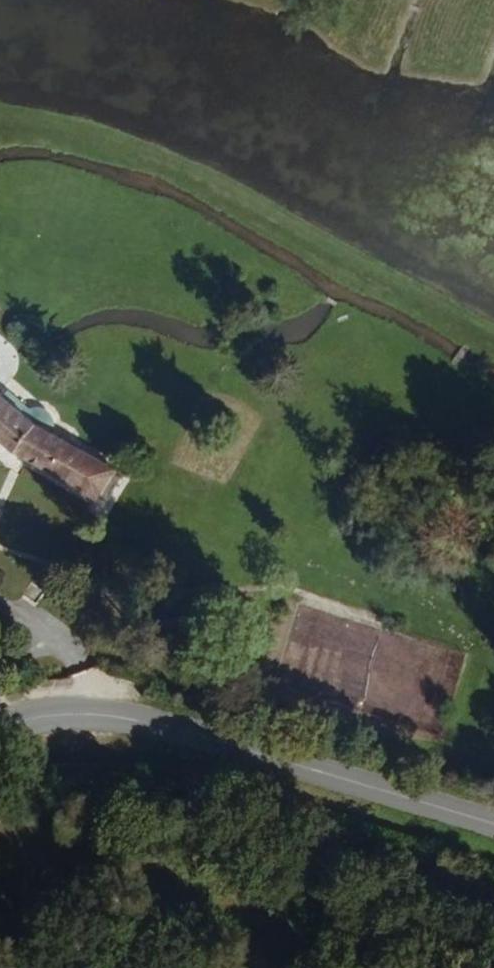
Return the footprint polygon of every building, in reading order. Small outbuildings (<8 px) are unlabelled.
[(7,376),(0,383),(0,393),(17,411),(27,401),(7,376)] [(3,436),(105,490),(121,465),(52,432),(23,417),(17,411),(0,393),(0,433),(3,436)] [(48,412),(42,405),(27,401),(17,411),(23,417),(52,432),(48,412)]
